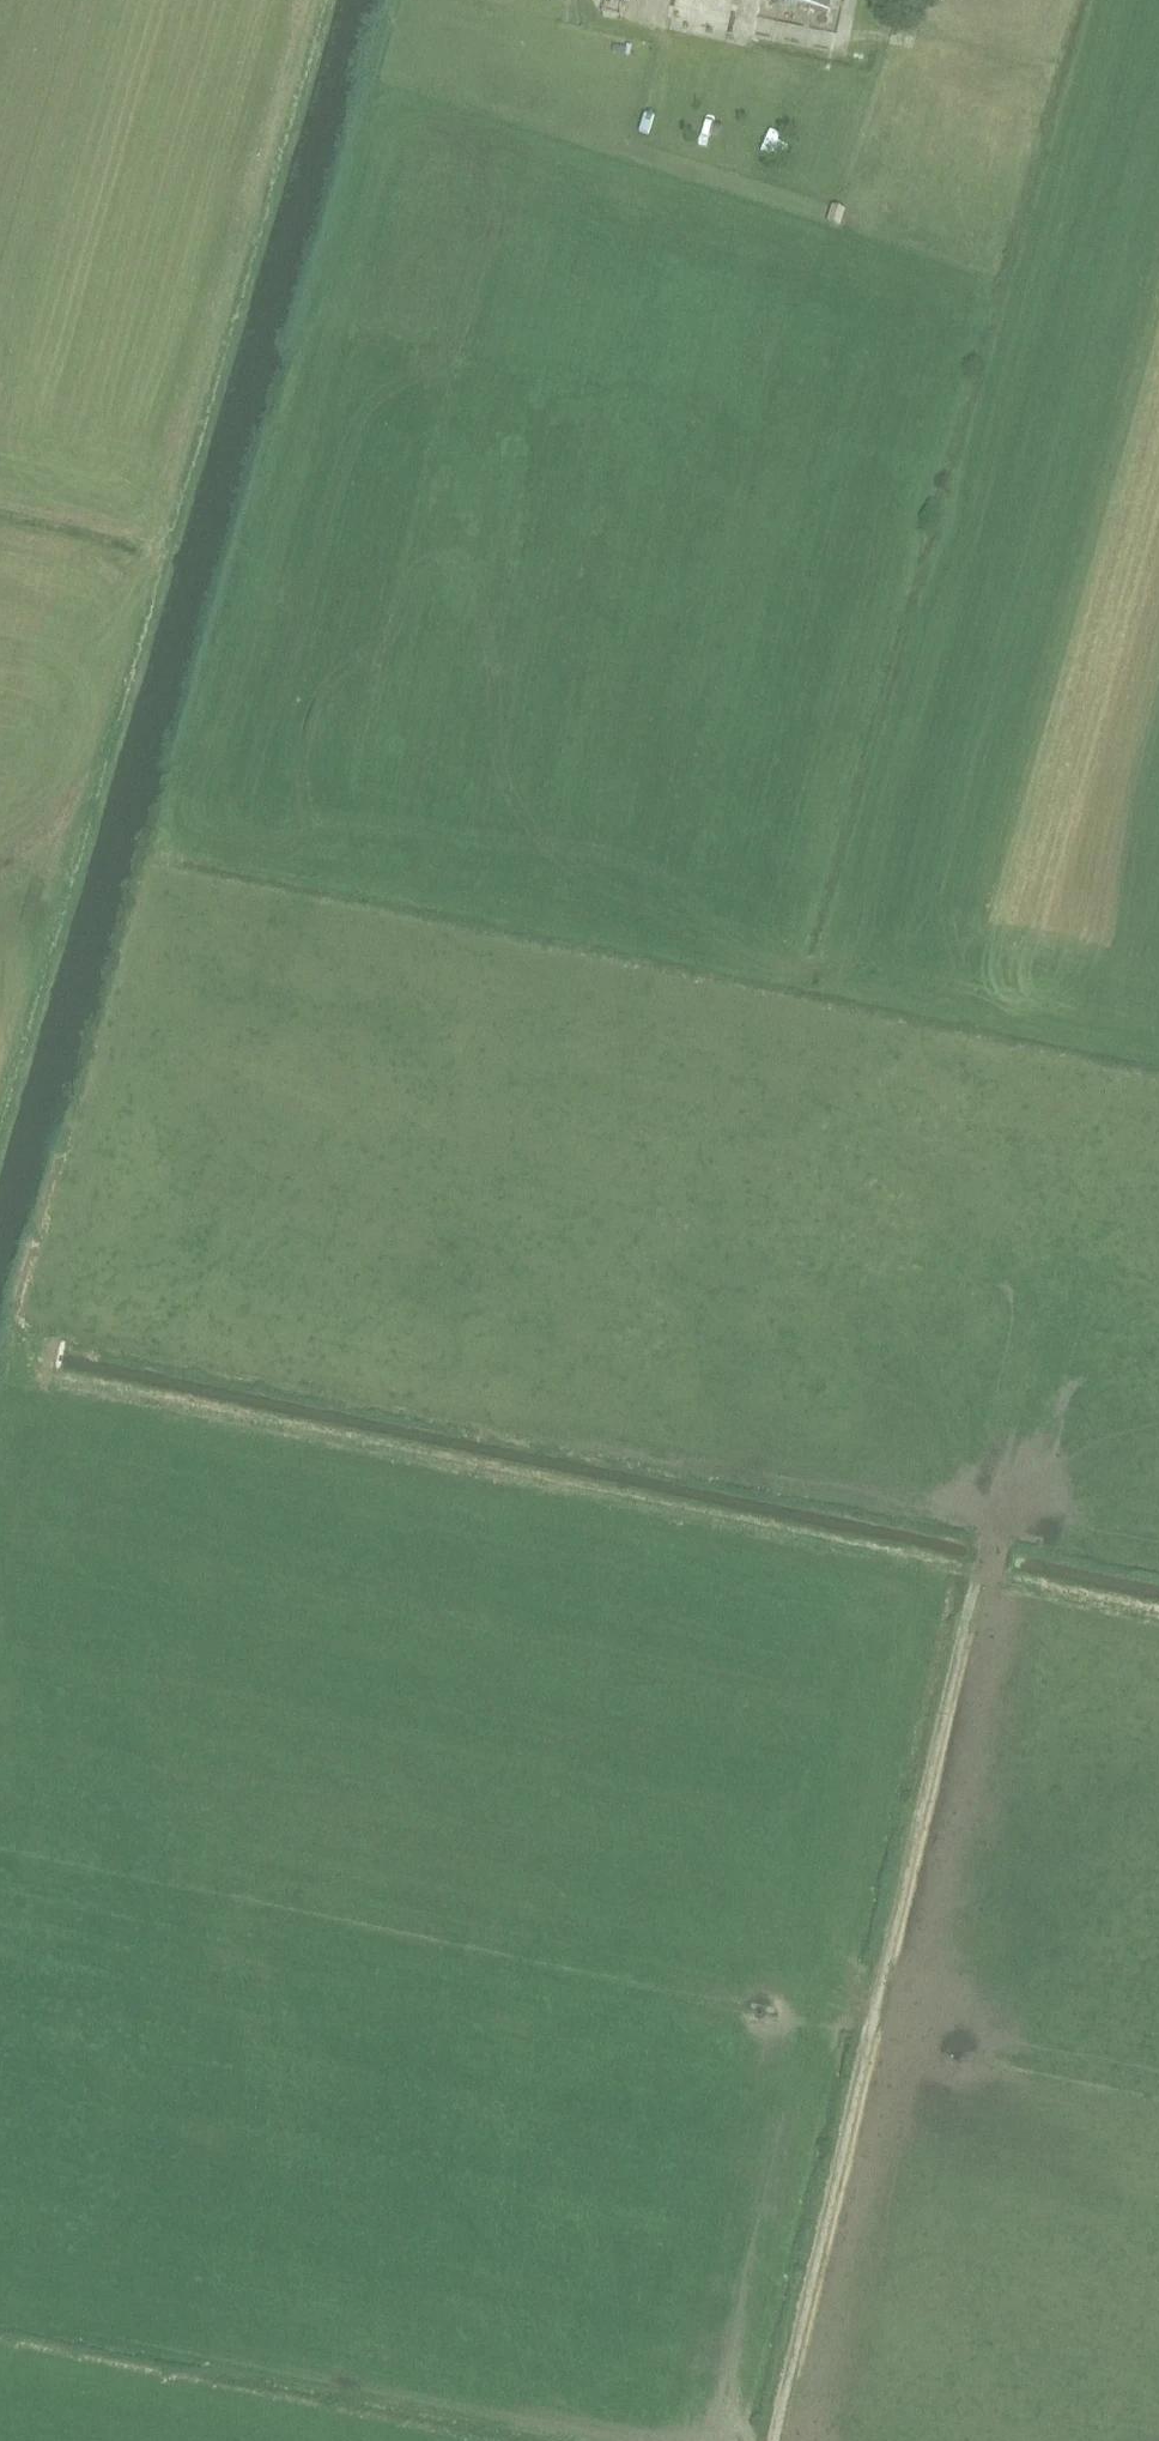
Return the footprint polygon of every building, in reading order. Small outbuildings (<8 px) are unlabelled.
[(773,0),(827,12),(830,0),(773,0)]
